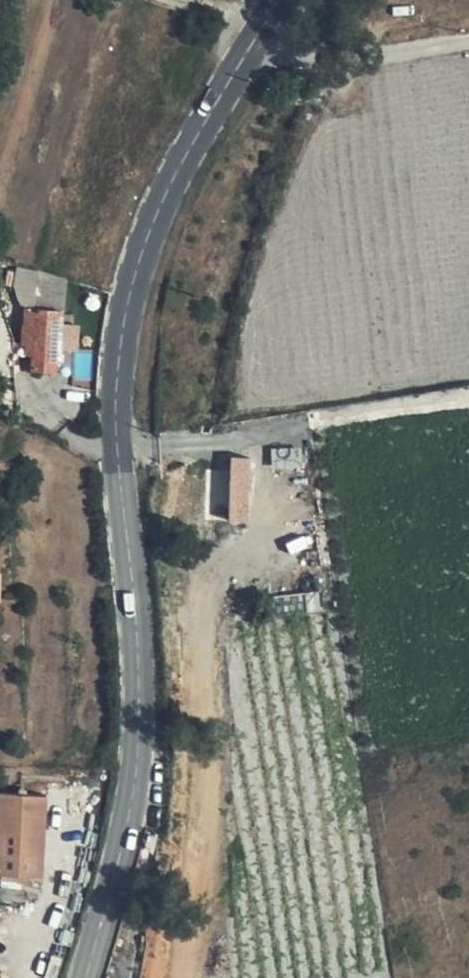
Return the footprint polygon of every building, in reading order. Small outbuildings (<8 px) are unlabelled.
[(37,291),(40,271),(19,266),(16,287),(37,291)] [(40,270),(40,271),(37,291),(35,310),(25,309),(23,344),(27,344),(34,344),(34,355),(33,370),(60,371),(63,311),(66,278),(47,272),(40,270)] [(34,344),(27,344),(26,355),(34,355),(34,344)] [(301,449),(276,450),(276,465),(301,465),(301,449)] [(242,451),(234,451),(234,457),(233,457),(232,484),(231,518),(249,519),(251,457),(242,457),(242,451)] [(42,877),(44,877),(47,796),(0,793),(0,875),(0,884),(0,888),(28,890),(28,893),(38,893),(38,885),(29,885),(29,881),(29,876),(42,877)]
